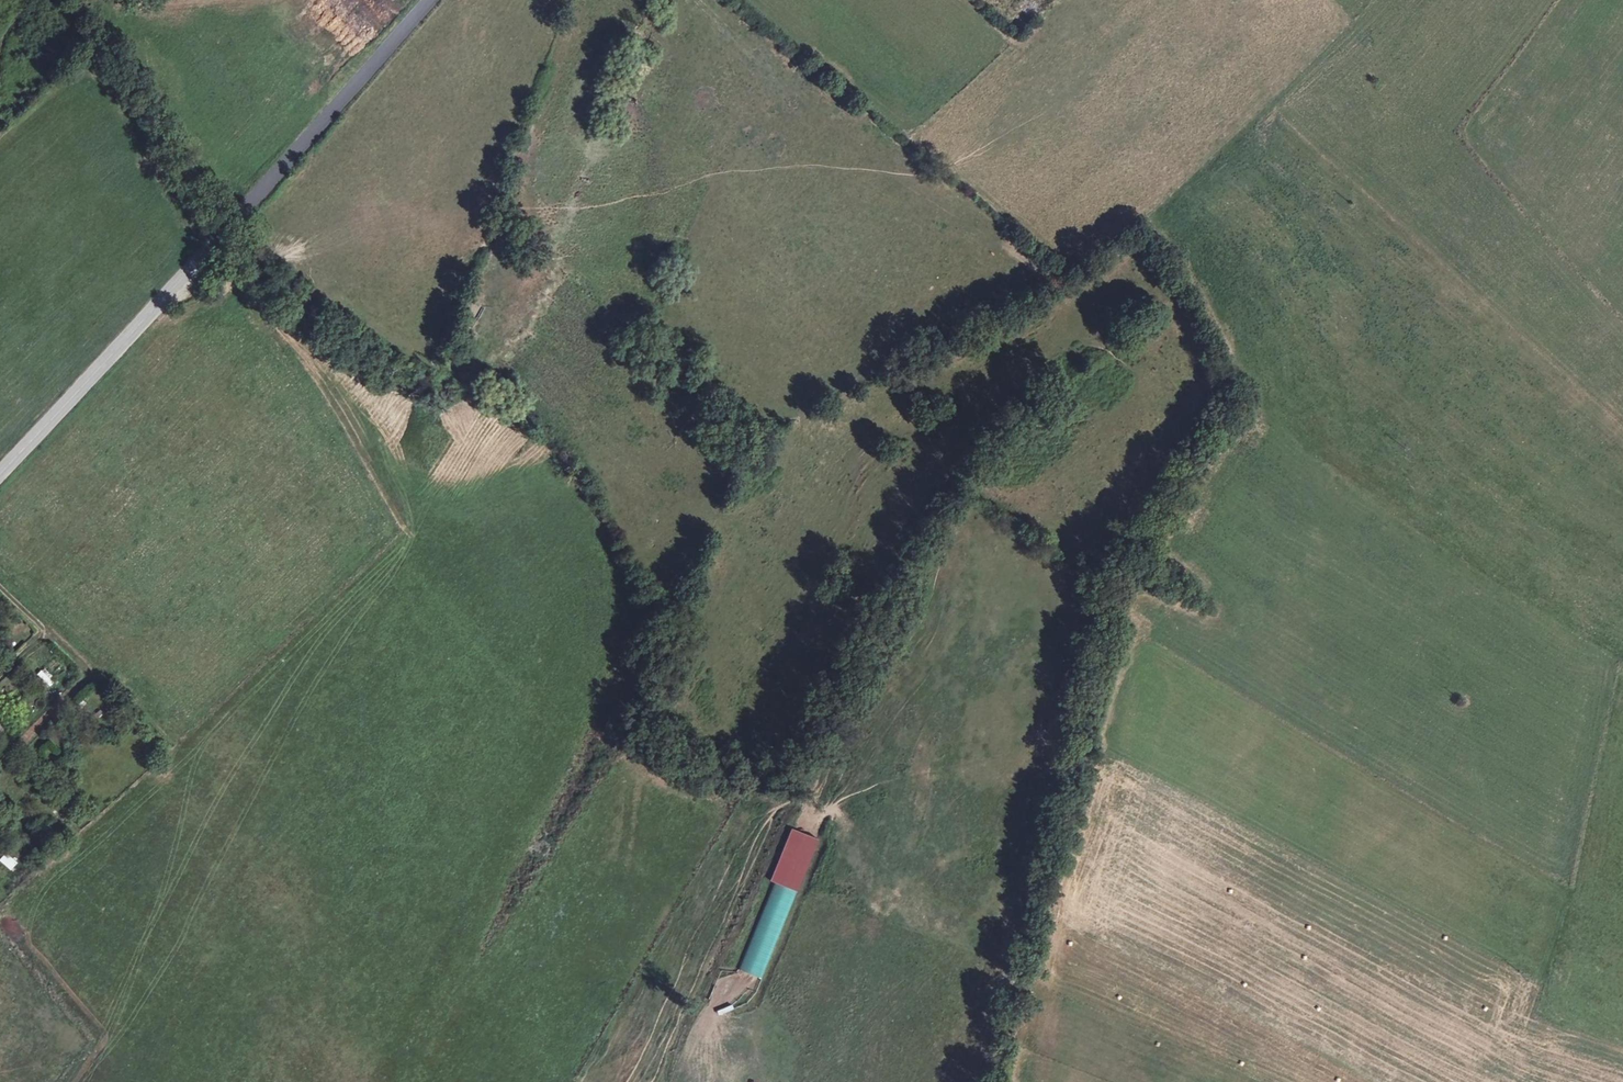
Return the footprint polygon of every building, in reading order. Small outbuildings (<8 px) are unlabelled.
[(44,667),(37,674),(51,688),(58,681),(44,667)] [(791,828),(740,970),(765,979),(816,837),(791,828)] [(0,859),(0,861),(11,870),(18,862),(6,852),(0,859)]
